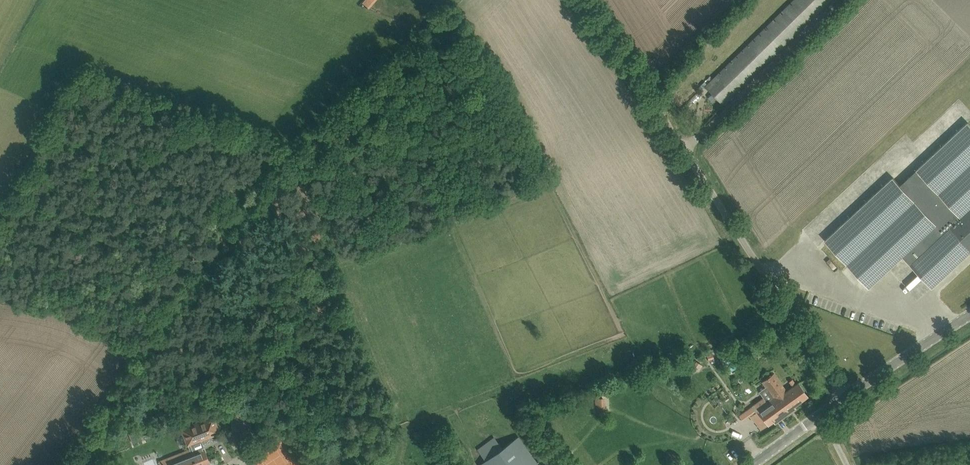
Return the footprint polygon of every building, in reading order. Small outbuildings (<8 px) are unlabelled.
[(723,105),(830,0),(793,0),(705,86),(723,105)] [(825,240),(869,288),(903,257),(932,288),(969,253),(969,124),(968,122),(900,185),(893,177),(825,240)] [(762,381),(774,398),(767,402),(763,398),(754,404),(768,425),(788,411),(787,410),(792,406),(793,407),(807,397),(798,383),(787,391),(774,373),(762,381)] [(232,412),(233,431),(252,430),(251,411),(232,412)] [(170,464),(203,464),(210,463),(204,450),(203,450),(199,440),(220,432),(216,423),(214,416),(182,429),(188,445),(190,444),(192,448),(159,461),(161,464),(168,464),(170,464)] [(139,431),(130,435),(133,443),(142,439),(139,431)] [(518,436),(479,464),(539,464),(518,436)] [(284,441),(268,451),(277,464),(298,464),(284,441)]
